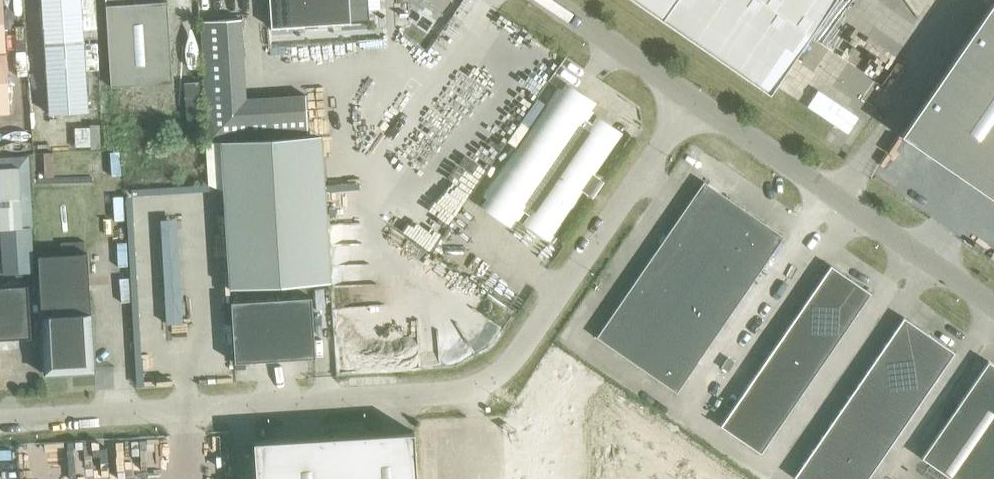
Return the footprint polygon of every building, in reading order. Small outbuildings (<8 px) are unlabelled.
[(49,114),(89,111),(81,0),(41,0),(49,114)] [(110,86),(172,83),(167,1),(134,3),(134,0),(105,0),(110,86)] [(270,28),(350,23),(349,0),(269,0),(270,28)] [(769,93),(833,0),(635,0),(769,93)] [(901,135),(993,199),(993,0),(901,135)] [(245,99),(240,19),(200,21),(208,141),(308,135),(305,95),(245,99)] [(0,52),(0,113),(9,112),(5,52),(0,52)] [(482,196),(519,221),(525,212),(556,233),(562,225),(558,222),(569,206),(573,209),(579,201),(575,198),(614,140),(588,122),(594,113),(557,87),(482,196)] [(22,228),(18,167),(0,168),(0,229),(22,228)] [(703,181),(596,338),(676,393),(783,236),(703,181)] [(37,256),(44,374),(92,371),(94,371),(94,369),(93,369),(87,253),(37,256)] [(720,426),(760,454),(871,293),(830,265),(720,426)] [(31,337),(27,285),(0,287),(0,339),(31,337)] [(231,302),(234,363),(315,358),(311,297),(231,302)] [(796,478),(867,478),(955,352),(903,317),(793,477),(796,478)] [(952,478),(993,478),(993,365),(988,361),(921,458),(952,478)] [(256,478),(417,478),(414,432),(254,442),(256,478)] [(509,478),(629,478),(629,470),(509,478)]
